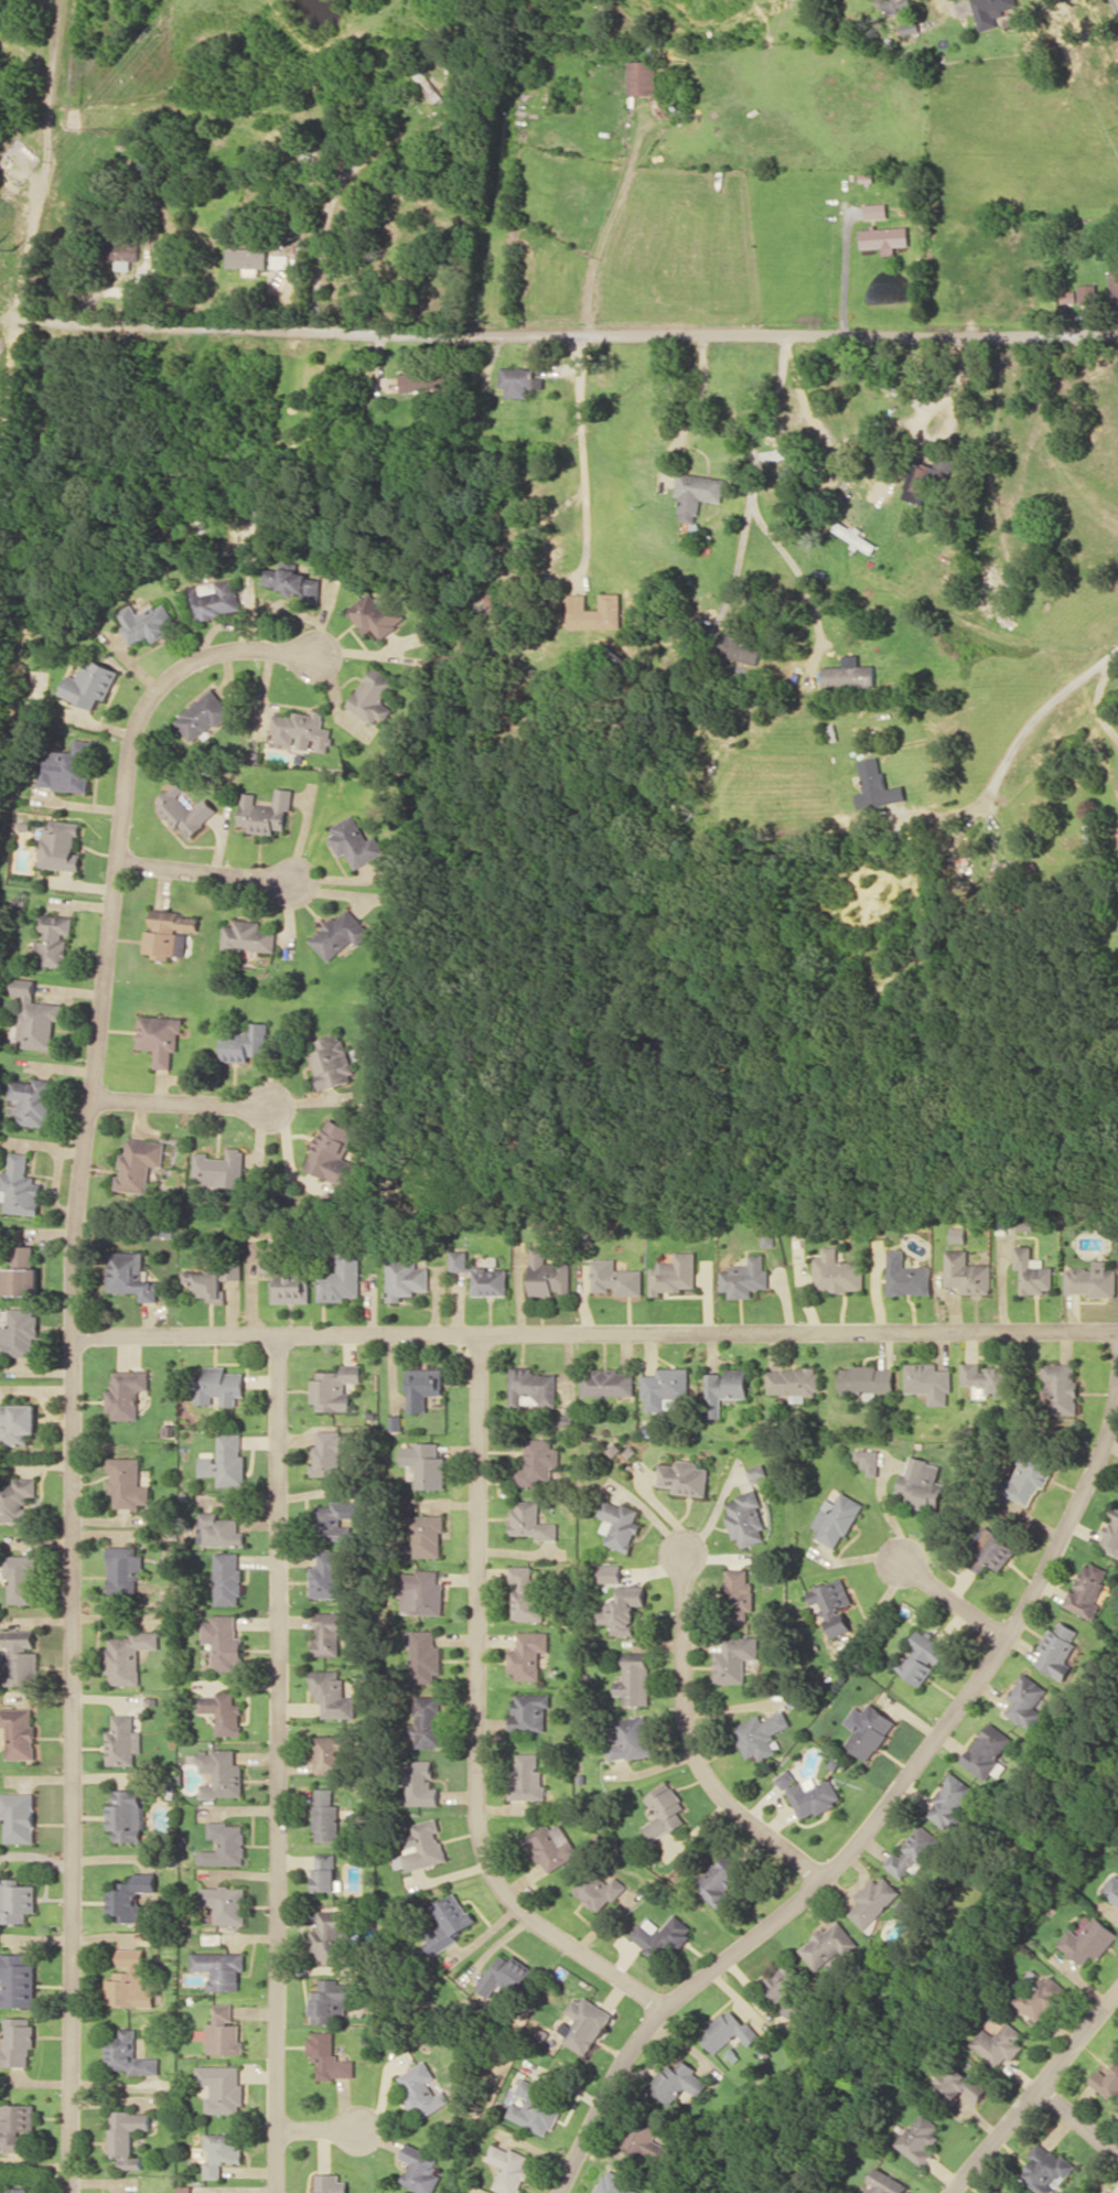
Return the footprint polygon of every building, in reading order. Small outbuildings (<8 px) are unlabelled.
[(883,15),(910,8),(908,0),(879,0),(883,15)] [(1000,25),(996,13),(1020,7),(1018,0),(973,0),(980,30),(1000,25)] [(655,60),(628,60),(629,94),(655,94),(655,60)] [(865,218),(888,217),(887,203),(865,203),(865,218)] [(896,246),(910,245),(909,225),(861,228),(862,248),(883,247),(884,254),(896,254),(896,246)] [(141,241),(101,239),(100,259),(140,260),(141,241)] [(245,275),(259,275),(259,267),(267,267),(268,248),(229,247),(229,267),(245,267),(245,275)] [(1080,303),(1098,302),(1097,283),(1079,284),(1080,303)] [(534,367),(501,366),(500,388),(508,388),(507,396),(529,397),(529,388),(544,388),(545,377),(534,377),(534,367)] [(401,371),(402,390),(456,387),(454,367),(401,371)] [(902,497),(924,504),(933,475),(946,479),(952,461),(941,458),(939,466),(914,459),(902,497)] [(724,477),(677,471),(674,495),(681,496),(678,520),(697,523),(700,499),(721,502),(724,477)] [(878,542),(837,522),(833,532),(874,551),(878,542)] [(319,603),(322,578),(308,576),(308,570),(266,565),(264,588),(303,592),(302,602),(319,603)] [(241,611),(235,579),(187,588),(193,620),(241,611)] [(348,611),(368,633),(373,628),(382,638),(406,618),(383,592),(376,598),(370,591),(348,611)] [(587,594),(564,594),(563,628),(620,628),(621,593),(600,592),(600,609),(586,609),(587,594)] [(179,628),(164,601),(139,614),(134,603),(119,611),(126,625),(121,627),(131,645),(149,635),(153,642),(179,628)] [(727,631),(720,654),(758,665),(765,642),(727,631)] [(106,700),(119,670),(92,658),(89,666),(82,663),(77,676),(70,674),(60,695),(93,709),(99,697),(106,700)] [(843,665),(823,666),(824,688),(875,686),(875,664),(856,665),(855,659),(843,659),(843,665)] [(348,707),(376,724),(379,717),(386,721),(394,708),(384,702),(398,680),(373,666),(348,707)] [(233,712),(215,689),(175,719),(192,743),(233,712)] [(296,748),(330,752),(333,728),(324,727),(326,711),(314,709),(313,715),(276,710),(273,741),(296,744),(296,748)] [(40,787),(87,791),(91,740),(74,738),(73,753),(43,751),(40,787)] [(861,760),(866,792),(858,793),(860,808),(908,800),(906,785),(886,788),(881,756),(861,760)] [(206,797),(192,810),(179,795),(186,789),(178,781),(155,801),(179,827),(181,825),(191,836),(219,811),(206,797)] [(240,825),(250,826),(250,832),(276,834),(276,828),(289,829),(292,788),(276,787),(275,805),(256,804),(256,793),(242,792),(240,825)] [(376,835),(368,840),(354,814),(327,828),(342,856),(348,853),(356,868),(386,852),(376,835)] [(41,867),(80,869),(81,855),(76,855),(78,822),(44,820),(41,867)] [(310,941),(329,961),(353,939),(358,945),(372,932),(347,906),(310,941)] [(186,956),(189,931),(199,932),(200,917),(153,913),(151,930),(146,930),(144,952),(153,952),(153,958),(169,959),(169,954),(186,956)] [(74,915),(40,914),(39,930),(46,930),(45,941),(36,940),(35,953),(43,953),(42,965),(66,966),(68,933),(73,934),(74,915)] [(262,920),(235,919),(235,925),(224,925),(223,949),(276,951),(277,930),(261,930),(262,920)] [(55,1020),(63,1020),(64,1003),(35,1001),(36,979),(15,978),(14,996),(22,997),(20,1048),(53,1049),(55,1020)] [(172,1068),(172,1051),(179,1051),(179,1033),(183,1033),(184,1016),(139,1015),(139,1049),(155,1049),(155,1068),(172,1068)] [(223,1061),(249,1061),(249,1055),(267,1055),(268,1022),(251,1022),(251,1032),(224,1032),(223,1061)] [(341,1033),(313,1041),(316,1051),(310,1053),(321,1090),(355,1079),(341,1033)] [(18,1124),(48,1126),(51,1081),(11,1078),(10,1097),(19,1098),(18,1124)] [(355,1128),(325,1117),(305,1171),(351,1188),(360,1164),(345,1158),(355,1128)] [(163,1166),(166,1142),(129,1138),(127,1153),(123,1153),(120,1175),(118,1175),(116,1189),(149,1192),(152,1165),(163,1166)] [(227,1157),(209,1157),(210,1152),(195,1151),(194,1183),(243,1185),(244,1147),(227,1147),(227,1157)] [(33,1245),(14,1245),(14,1267),(4,1268),(4,1295),(39,1294),(39,1267),(34,1268),(33,1245)] [(815,1256),(815,1290),(864,1290),(863,1260),(837,1260),(837,1246),(823,1246),(823,1256),(815,1256)] [(1021,1269),(1021,1292),(1054,1292),(1055,1266),(1045,1265),(1045,1258),(1032,1258),(1032,1246),(1016,1246),(1016,1269),(1021,1269)] [(531,1295),(554,1295),(554,1292),(571,1292),(571,1263),(547,1263),(547,1248),(532,1247),(531,1295)] [(451,1271),(467,1271),(467,1250),(451,1250),(451,1271)] [(888,1294),(931,1294),(931,1266),(905,1266),(905,1250),(888,1250),(888,1294)] [(969,1250),(947,1250),(946,1286),(963,1286),(963,1293),(992,1293),(993,1264),(969,1263),(969,1250)] [(145,1251),(109,1251),(109,1292),(141,1292),(141,1301),(158,1301),(158,1277),(146,1278),(145,1251)] [(360,1296),(360,1252),(338,1252),(337,1271),(319,1271),(319,1301),(346,1301),(346,1296),(360,1296)] [(698,1289),(697,1252),(676,1252),(676,1264),(650,1264),(651,1296),(661,1295),(661,1290),(698,1289)] [(771,1288),(770,1267),(766,1268),(765,1253),(749,1254),(750,1264),(731,1264),(731,1270),(721,1271),(722,1291),(729,1290),(729,1298),(754,1297),(754,1289),(771,1288)] [(241,1279),(242,1256),(226,1255),(225,1279),(241,1279)] [(593,1259),(593,1290),(616,1290),(616,1295),(644,1295),(643,1269),(617,1270),(617,1258),(593,1259)] [(429,1290),(429,1267),(416,1267),(417,1260),(388,1259),(388,1301),(402,1301),(402,1295),(415,1295),(415,1290),(429,1290)] [(1066,1295),(1117,1296),(1117,1292),(1117,1268),(1110,1268),(1110,1260),(1094,1259),(1094,1268),(1066,1268),(1066,1295)] [(310,1302),(309,1276),(285,1277),(285,1261),(264,1262),(264,1272),(272,1271),(273,1303),(310,1302)] [(508,1267),(473,1266),(473,1294),(508,1295),(508,1267)] [(221,1271),(184,1272),(184,1283),(196,1283),(197,1299),(222,1299),(221,1271)] [(36,1307),(9,1308),(9,1326),(0,1326),(0,1356),(36,1355),(36,1307)] [(905,1363),(905,1392),(929,1392),(929,1405),(950,1404),(950,1369),(937,1369),(937,1362),(905,1363)] [(963,1386),(986,1385),(986,1396),(1012,1396),(1011,1367),(980,1367),(980,1362),(963,1362),(963,1386)] [(1078,1412),(1078,1363),(1044,1364),(1044,1399),(1051,1399),(1051,1413),(1078,1412)] [(362,1364),(342,1364),(342,1371),(314,1371),(314,1411),(351,1411),(351,1391),(346,1391),(346,1382),(362,1382),(362,1364)] [(841,1392),(866,1392),(866,1397),(877,1397),(877,1392),(894,1392),(894,1366),(841,1367),(841,1392)] [(245,1372),(227,1372),(227,1368),(197,1367),(197,1403),(214,1404),(214,1395),(221,1395),(221,1405),(238,1405),(238,1396),(245,1396),(245,1372)] [(409,1412),(427,1412),(427,1394),(444,1394),(444,1367),(409,1368),(409,1412)] [(511,1408),(523,1408),(523,1405),(557,1405),(557,1373),(535,1373),(535,1367),(512,1367),(511,1408)] [(644,1375),(644,1411),(666,1411),(666,1397),(690,1397),(690,1367),(657,1368),(657,1374),(644,1375)] [(769,1394),(801,1394),(801,1395),(820,1394),(819,1367),(768,1369),(769,1394)] [(582,1395),(635,1396),(635,1370),(582,1369),(582,1395)] [(749,1397),(749,1369),(726,1369),(726,1373),(706,1373),(706,1417),(722,1417),(722,1397),(749,1397)] [(150,1370),(114,1371),(114,1388),(109,1388),(109,1419),(139,1419),(139,1390),(150,1390),(150,1370)] [(3,1422),(3,1444),(28,1444),(28,1433),(36,1433),(37,1404),(0,1403),(0,1422),(3,1422)] [(311,1475),(341,1475),(341,1452),(351,1452),(351,1435),(341,1435),(341,1431),(318,1431),(318,1444),(315,1444),(315,1464),(311,1464),(311,1475)] [(219,1485),(246,1486),(247,1454),(243,1454),(243,1433),(218,1433),(218,1457),(200,1456),(200,1475),(219,1475),(219,1485)] [(516,1484),(552,1484),(553,1467),(560,1467),(560,1446),(553,1446),(553,1438),(526,1438),(526,1468),(516,1468),(516,1484)] [(416,1489),(446,1488),(446,1456),(439,1456),(439,1442),(403,1443),(404,1464),(416,1464),(416,1489)] [(864,1459),(864,1475),(878,1475),(879,1450),(854,1449),(854,1459),(864,1459)] [(1005,1493),(1032,1504),(1039,1486),(1046,1489),(1054,1467),(1021,1453),(1005,1493)] [(899,1492),(908,1494),(906,1504),(939,1510),(944,1483),(936,1481),(940,1463),(907,1456),(899,1492)] [(115,1507),(140,1507),(140,1503),(151,1503),(151,1485),(140,1485),(141,1457),(109,1457),(109,1493),(115,1493),(115,1507)] [(709,1495),(710,1468),(699,1467),(699,1460),(676,1459),(676,1465),(660,1464),(659,1485),(674,1486),(673,1493),(709,1495)] [(751,1480),(769,1475),(765,1463),(748,1468),(751,1480)] [(27,1521),(26,1503),(28,1502),(28,1494),(36,1494),(36,1477),(14,1477),(14,1483),(0,1483),(0,1522),(27,1521)] [(735,1539),(740,1537),(743,1547),(766,1540),(763,1528),(768,1527),(757,1489),(736,1495),(737,1500),(725,1504),(735,1539)] [(838,1549),(864,1504),(842,1491),(836,1503),(827,1498),(812,1525),(820,1530),(816,1536),(838,1549)] [(606,1543),(630,1553),(642,1524),(636,1521),(641,1509),(623,1502),(621,1505),(605,1499),(599,1515),(607,1518),(602,1531),(609,1534),(606,1543)] [(540,1500),(514,1500),(513,1534),(538,1535),(538,1539),(559,1540),(559,1523),(540,1522),(540,1500)] [(317,1506),(317,1539),(352,1539),(352,1526),(342,1526),(342,1518),(366,1518),(366,1501),(331,1501),(331,1506),(317,1506)] [(1117,1555),(1117,1508),(1112,1506),(1108,1515),(1111,1517),(1098,1547),(1117,1555)] [(219,1511),(199,1512),(199,1545),(246,1545),(246,1531),(240,1531),(240,1518),(219,1518),(219,1511)] [(412,1557),(442,1556),(441,1532),(445,1532),(445,1514),(411,1515),(412,1557)] [(1017,1551),(987,1524),(970,1543),(980,1553),(970,1564),(980,1573),(990,1562),(999,1571),(1017,1551)] [(110,1545),(108,1595),(140,1596),(141,1546),(110,1545)] [(341,1597),(342,1574),(352,1574),(352,1551),(319,1551),(318,1566),(312,1566),(311,1597),(341,1597)] [(217,1553),(216,1604),(241,1604),(242,1553),(217,1553)] [(8,1603),(35,1603),(36,1554),(5,1554),(4,1580),(9,1580),(8,1603)] [(1063,1605),(1095,1619),(1102,1603),(1097,1601),(1110,1570),(1087,1560),(1074,1588),(1071,1586),(1063,1605)] [(623,1564),(601,1564),(601,1582),(622,1582),(623,1564)] [(533,1565),(510,1565),(511,1582),(515,1582),(515,1620),(544,1620),(544,1589),(533,1589),(533,1565)] [(756,1610),(755,1582),(750,1582),(749,1568),(725,1569),(727,1620),(749,1619),(749,1610),(756,1610)] [(438,1569),(415,1569),(415,1572),(404,1572),(403,1609),(417,1609),(417,1614),(443,1614),(443,1582),(438,1582),(438,1569)] [(852,1630),(844,1608),(854,1604),(843,1576),(807,1590),(813,1606),(819,1603),(832,1637),(852,1630)] [(636,1634),(636,1605),(646,1605),(646,1585),(620,1585),(619,1600),(609,1600),(609,1609),(602,1609),(602,1623),(613,1623),(613,1634),(636,1634)] [(313,1654),(338,1655),(339,1633),(347,1634),(348,1612),(314,1611),(313,1654)] [(237,1614),(213,1614),(213,1620),(204,1620),(204,1642),(213,1642),(213,1670),(242,1670),(242,1636),(237,1636),(237,1614)] [(1036,1664),(1066,1680),(1073,1667),(1067,1663),(1078,1643),(1074,1640),(1079,1630),(1061,1620),(1056,1630),(1050,1627),(1039,1648),(1043,1651),(1036,1664)] [(0,1629),(0,1647),(8,1647),(8,1683),(38,1684),(38,1652),(34,1652),(34,1630),(0,1629)] [(922,1686),(936,1665),(937,1666),(948,1650),(918,1629),(908,1644),(912,1647),(897,1670),(922,1686)] [(442,1645),(435,1645),(435,1630),(412,1630),(411,1682),(435,1682),(435,1672),(441,1672),(442,1645)] [(161,1631),(133,1631),(133,1637),(109,1637),(109,1684),(141,1684),(141,1648),(161,1648),(161,1631)] [(747,1682),(747,1659),(760,1659),(760,1636),(724,1636),(724,1652),(716,1652),(716,1682),(747,1682)] [(651,1704),(650,1660),(624,1660),(625,1680),(616,1680),(616,1694),(624,1694),(624,1705),(651,1704)] [(321,1718),(354,1717),(354,1696),(344,1696),(344,1678),(338,1678),(338,1669),(311,1670),(312,1702),(320,1702),(321,1718)] [(1044,1714),(1035,1708),(1047,1690),(1023,1675),(1008,1697),(1014,1701),(1006,1713),(1033,1731),(1044,1714)] [(217,1735),(241,1735),(241,1708),(235,1708),(235,1691),(215,1691),(215,1695),(198,1695),(198,1712),(218,1712),(217,1735)] [(547,1731),(548,1705),(552,1706),(552,1694),(514,1693),(513,1730),(547,1731)] [(418,1747),(443,1747),(442,1696),(415,1696),(416,1723),(408,1723),(408,1738),(418,1738),(418,1747)] [(898,1721),(870,1702),(863,1711),(855,1705),(843,1722),(855,1730),(845,1744),(869,1761),(898,1721)] [(0,1708),(0,1727),(7,1727),(6,1759),(34,1759),(34,1708),(0,1708)] [(747,1759),(757,1754),(760,1761),(778,1752),(770,1737),(792,1726),(785,1710),(763,1720),(760,1714),(732,1728),(747,1759)] [(107,1765),(135,1765),(135,1752),(142,1752),(142,1731),(135,1730),(135,1713),(113,1713),(113,1730),(107,1730),(107,1765)] [(647,1714),(615,1719),(618,1742),(607,1744),(610,1761),(652,1755),(647,1714)] [(989,1780),(994,1772),(1000,1776),(1007,1766),(998,1760),(1013,1737),(988,1721),(962,1763),(989,1780)] [(315,1774),(342,1773),(342,1748),(351,1748),(351,1735),(314,1736),(315,1774)] [(243,1797),(243,1763),(236,1763),(236,1749),(197,1750),(198,1772),(212,1772),(213,1784),(200,1784),(200,1797),(243,1797)] [(515,1753),(516,1799),(544,1799),(544,1771),(539,1771),(539,1753),(515,1753)] [(440,1804),(440,1787),(432,1787),(432,1778),(434,1778),(434,1760),(409,1759),(408,1804),(440,1804)] [(799,1821),(843,1802),(832,1778),(817,1785),(813,1776),(796,1784),(790,1769),(778,1774),(799,1821)] [(960,1809),(976,1788),(955,1773),(926,1811),(951,1830),(965,1812),(960,1809)] [(644,1797),(657,1816),(643,1826),(654,1842),(685,1821),(679,1812),(686,1807),(669,1781),(644,1797)] [(340,1840),(339,1804),(333,1804),(333,1788),(315,1788),(315,1840),(340,1840)] [(114,1841),(140,1841),(141,1790),(115,1789),(115,1804),(107,1804),(107,1830),(114,1830),(114,1841)] [(35,1793),(0,1792),(0,1820),(5,1820),(5,1842),(34,1842),(35,1793)] [(448,1862),(441,1831),(438,1818),(413,1823),(415,1834),(405,1837),(408,1851),(393,1854),(396,1869),(406,1867),(406,1871),(448,1862)] [(244,1864),(244,1822),(207,1822),(207,1839),(216,1839),(216,1850),(197,1850),(196,1864),(244,1864)] [(580,1854),(561,1823),(551,1829),(548,1823),(526,1837),(548,1873),(580,1854)] [(942,1840),(922,1825),(899,1854),(895,1851),(884,1864),(902,1878),(910,1868),(916,1873),(942,1840)] [(337,1881),(337,1853),(316,1853),(317,1868),(313,1868),(314,1891),(343,1890),(343,1881),(337,1881)] [(715,1905),(742,1878),(720,1857),(694,1885),(715,1905)] [(610,1882),(591,1868),(574,1892),(601,1911),(611,1897),(620,1903),(631,1888),(615,1876),(610,1882)] [(27,1922),(27,1912),(36,1912),(35,1884),(18,1884),(18,1878),(4,1878),(4,1869),(0,1869),(0,1889),(0,1922),(27,1922)] [(1117,1904),(1117,1873),(1117,1872),(1102,1889),(1117,1904)] [(106,1889),(107,1915),(116,1914),(116,1922),(138,1922),(137,1892),(155,1891),(154,1873),(126,1874),(126,1888),(106,1889)] [(848,1913),(866,1930),(902,1892),(881,1873),(857,1898),(860,1901),(848,1913)] [(243,1886),(200,1886),(200,1904),(213,1904),(213,1923),(243,1923),(243,1886)] [(434,1905),(447,1927),(424,1941),(433,1956),(459,1940),(456,1934),(475,1923),(457,1891),(434,1905)] [(896,1906),(909,1917),(919,1904),(907,1893),(896,1906)] [(350,1959),(351,1910),(319,1910),(318,1930),(314,1929),(314,1959),(350,1959)] [(629,1936),(661,1962),(690,1927),(674,1914),(661,1929),(646,1916),(629,1936)] [(1117,1935),(1117,1933),(1096,1915),(1080,1935),(1072,1928),(1059,1944),(1084,1964),(1092,1953),(1099,1959),(1117,1935)] [(860,1944),(836,1917),(799,1950),(818,1971),(830,1961),(835,1966),(860,1944)] [(144,1948),(119,1948),(119,1969),(144,1969),(144,1948)] [(191,1970),(209,1970),(209,1990),(239,1990),(240,1971),(245,1971),(245,1952),(192,1951),(191,1970)] [(35,2006),(36,1963),(28,1963),(29,1953),(0,1953),(0,1979),(2,1979),(2,1991),(0,1991),(0,2006),(35,2006)] [(535,1968),(515,1955),(511,1961),(500,1953),(477,1989),(490,1998),(501,1981),(519,1993),(535,1968)] [(790,1994),(806,1976),(785,1959),(759,1989),(792,2018),(803,2006),(790,1994)] [(1039,2022),(1068,1989),(1046,1970),(1017,2003),(1039,2022)] [(153,2006),(153,1989),(144,1989),(145,1972),(115,1971),(115,1979),(107,1979),(107,2005),(153,2006)] [(359,2000),(359,1983),(340,1983),(340,1979),(321,1978),(321,1990),(311,1990),(311,2023),(339,2023),(339,2014),(348,2014),(348,2000),(359,2000)] [(613,2014),(580,1992),(567,2012),(576,2018),(571,2025),(564,2020),(557,2029),(566,2035),(562,2041),(585,2056),(613,2014)] [(716,2053),(738,2033),(749,2046),(761,2035),(749,2021),(745,2024),(730,2007),(699,2035),(716,2053)] [(29,2047),(34,2047),(34,2017),(5,2017),(4,2048),(0,2048),(0,2065),(29,2066),(29,2047)] [(1022,2046),(1017,2042),(1024,2033),(1007,2020),(996,2035),(984,2027),(971,2045),(999,2066),(1004,2059),(1010,2063),(1022,2046)] [(136,2057),(136,2027),(120,2027),(120,2037),(107,2037),(107,2069),(127,2069),(127,2074),(159,2074),(159,2057),(136,2057)] [(337,2031),(312,2031),(311,2061),(320,2061),(319,2078),(357,2078),(357,2060),(337,2060),(337,2031)] [(453,2100),(446,2089),(438,2094),(430,2081),(438,2076),(428,2059),(396,2078),(421,2119),(453,2100)] [(977,2101),(989,2086),(954,2059),(932,2087),(952,2103),(962,2090),(977,2101)] [(702,2097),(710,2082),(695,2074),(698,2068),(683,2060),(675,2076),(662,2069),(650,2090),(676,2104),(684,2088),(702,2097)] [(1107,2075),(1100,2069),(1089,2081),(1117,2107),(1117,2062),(1107,2075)] [(240,2065),(197,2065),(197,2085),(208,2085),(208,2113),(243,2113),(243,2083),(240,2083),(240,2065)] [(506,2119),(551,2135),(561,2108),(551,2104),(556,2091),(522,2079),(517,2094),(528,2097),(525,2107),(512,2102),(506,2119)] [(35,2104),(4,2104),(4,2127),(0,2127),(0,2143),(4,2143),(4,2151),(24,2151),(24,2132),(34,2132),(35,2104)] [(132,2130),(150,2130),(150,2111),(111,2111),(111,2156),(120,2156),(120,2168),(142,2168),(142,2156),(132,2156),(132,2130)] [(922,2166),(933,2154),(927,2149),(938,2135),(934,2132),(939,2125),(922,2111),(895,2144),(922,2166)] [(662,2163),(669,2146),(655,2140),(660,2130),(636,2120),(624,2146),(662,2163)] [(205,2178),(223,2178),(222,2164),(243,2164),(243,2133),(206,2133),(207,2161),(205,2161),(205,2178)] [(1021,2174),(1041,2192),(1051,2192),(1073,2170),(1040,2139),(1027,2154),(1033,2160),(1021,2174)] [(506,2192),(521,2192),(531,2168),(525,2166),(529,2156),(493,2141),(486,2159),(502,2166),(493,2188),(506,2192)] [(436,2173),(442,2156),(407,2143),(402,2158),(412,2162),(403,2184),(427,2192),(436,2192),(443,2175),(436,2173)] [(907,2185),(877,2166),(868,2180),(873,2183),(867,2192),(903,2192),(907,2185)] [(596,2192),(641,2192),(644,2187),(607,2170),(596,2192)] [(349,2180),(341,2180),(341,2173),(317,2173),(317,2192),(311,2192),(349,2192),(349,2180)]
